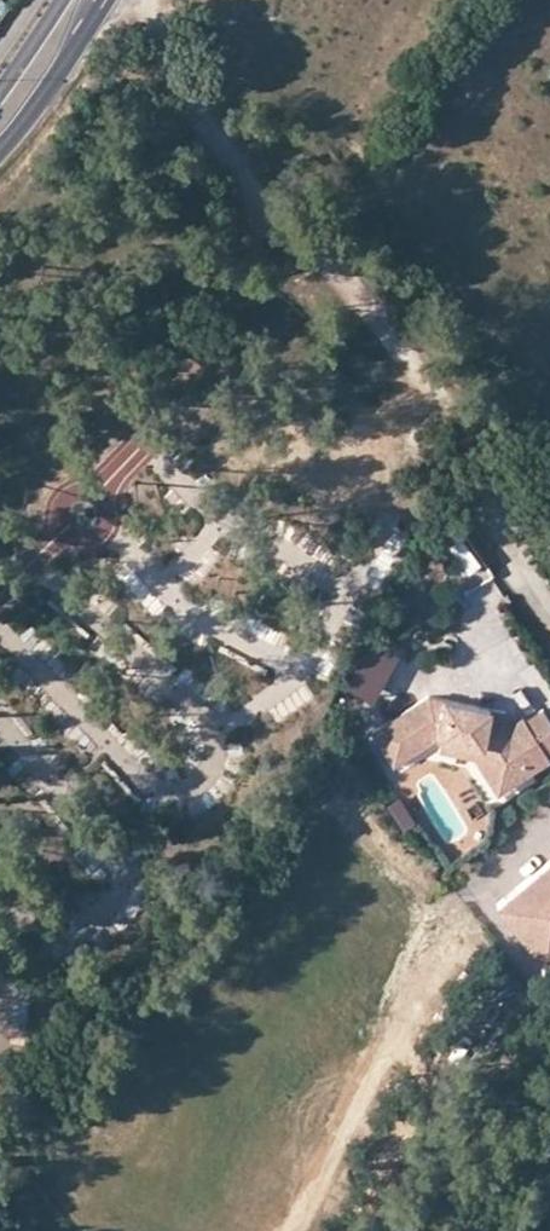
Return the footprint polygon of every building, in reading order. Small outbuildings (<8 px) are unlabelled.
[(477,554),(456,569),(470,589),(492,573),(477,554)] [(369,734),(390,765),(433,737),(437,738),(478,746),(497,776),(519,762),(526,772),(546,759),(543,755),(549,750),(549,727),(538,709),(510,727),(501,713),(425,697),(369,734)] [(478,746),(437,738),(435,750),(470,757),(493,793),(526,772),(519,762),(497,776),(478,746)] [(498,905),(515,926),(522,920),(547,951),(549,949),(549,863),(498,905)] [(547,951),(522,920),(515,926),(546,964),(549,960),(549,949),(547,951)]
